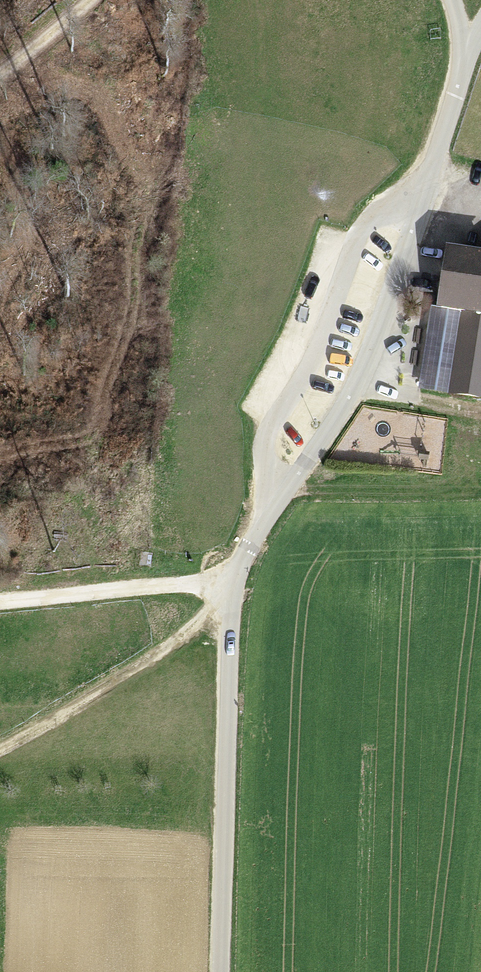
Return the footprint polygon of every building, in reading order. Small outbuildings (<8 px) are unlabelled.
[(448,245),(438,308),(432,307),(421,387),(480,395),(480,249),(448,245)]
